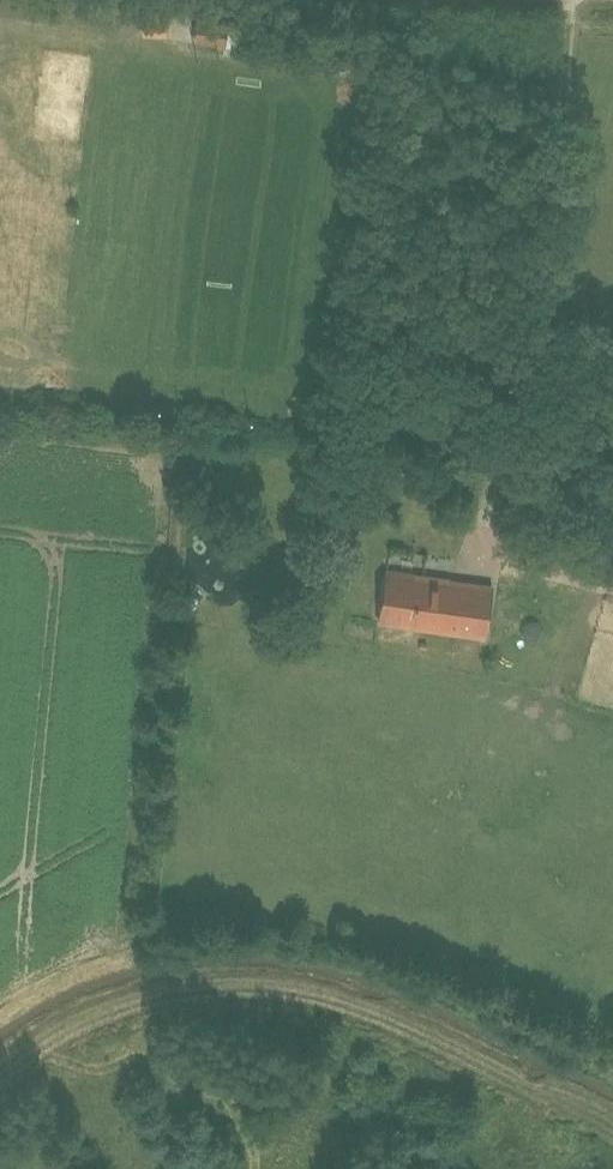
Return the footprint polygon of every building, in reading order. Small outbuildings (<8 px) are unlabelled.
[(204,28),(231,27),(231,16),(203,17),(204,28)] [(233,45),(234,30),(202,28),(201,43),(233,45)] [(492,587),(385,572),(377,625),(484,640),(492,587)]
